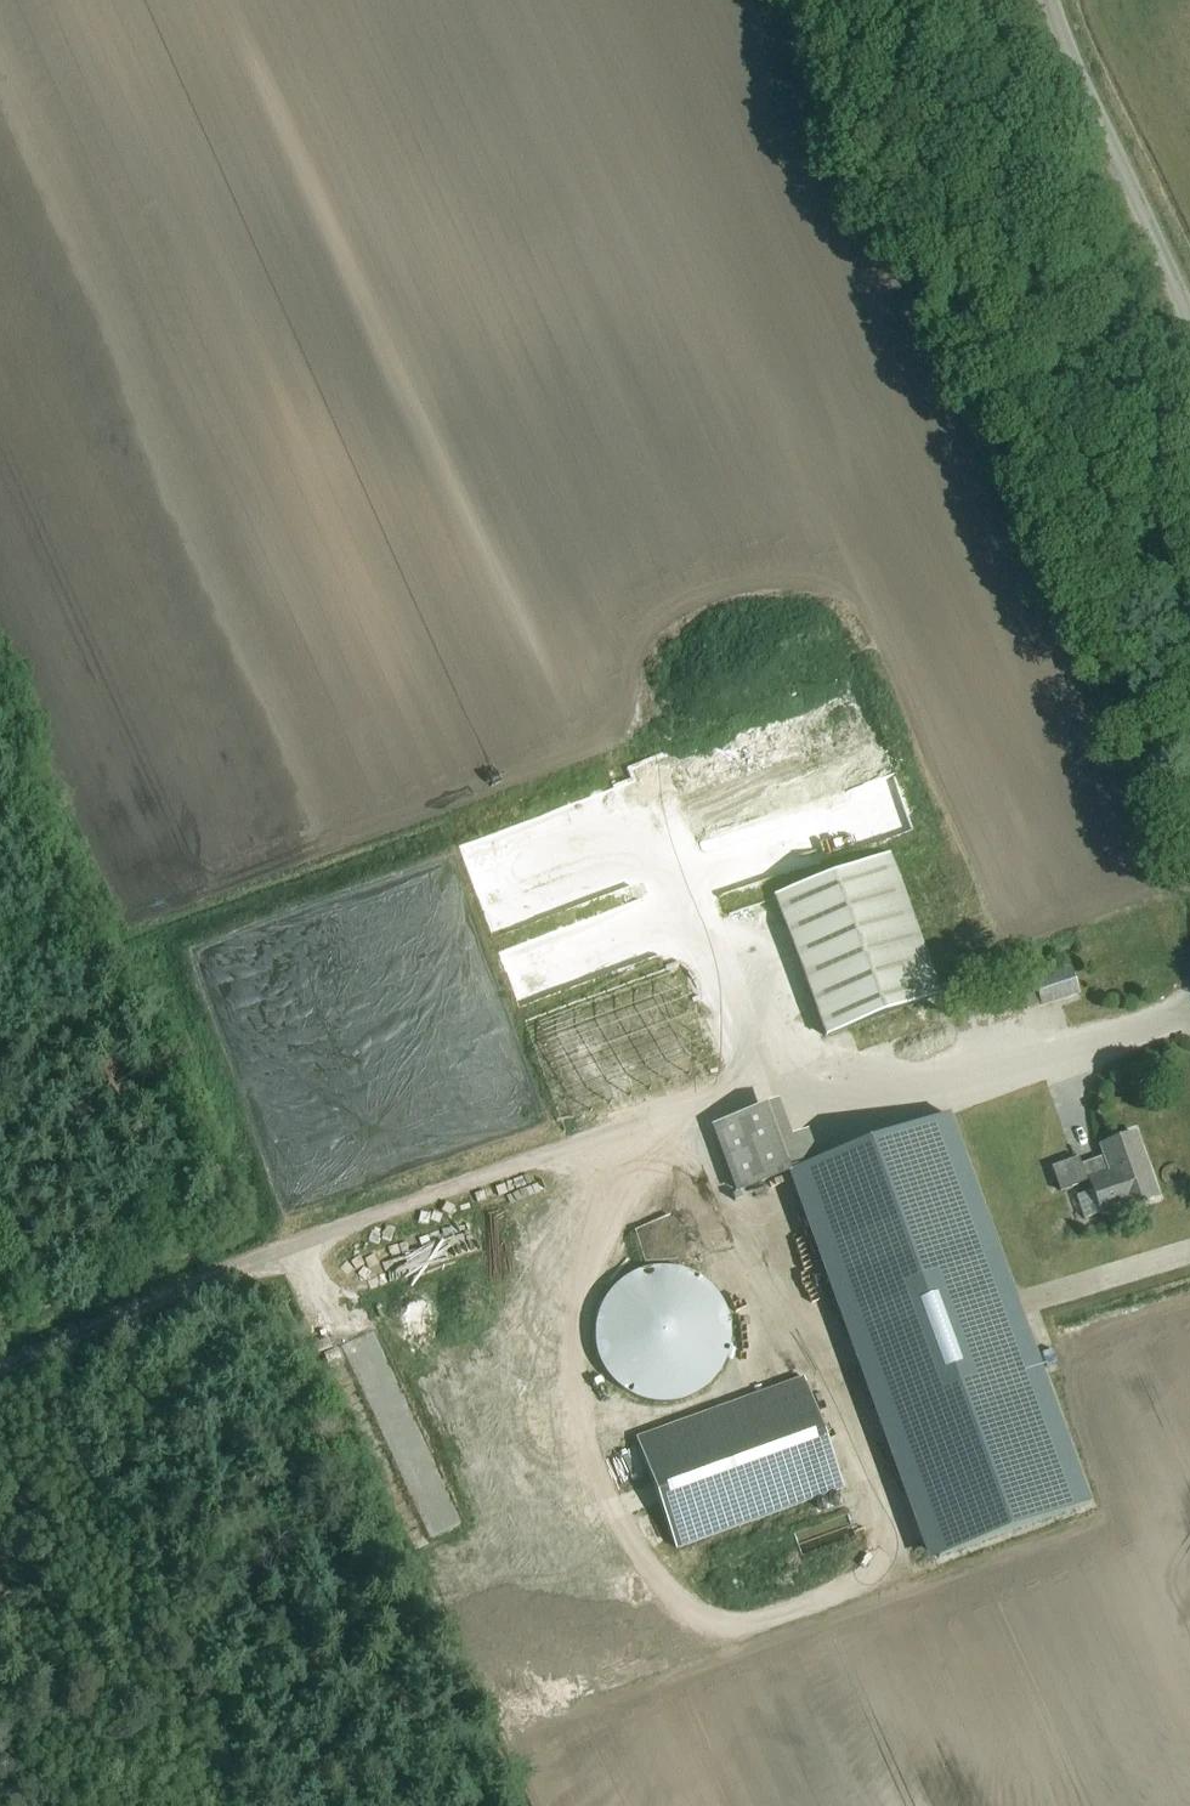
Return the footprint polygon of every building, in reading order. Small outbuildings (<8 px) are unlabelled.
[(889,857),(772,899),(823,1038),(940,996),(889,857)] [(935,965),(962,959),(950,903),(923,909),(935,965)] [(528,1006),(573,989),(554,939),(509,956),(528,1006)] [(1070,968),(1032,981),(1041,1008),(1079,995),(1070,968)] [(674,974),(532,1026),(565,1116),(707,1064),(674,974)] [(775,1103),(710,1126),(733,1191),(797,1168),(775,1103)] [(949,1116),(789,1174),(929,1562),(1089,1504),(949,1116)] [(1077,1160),(1051,1169),(1059,1193),(1088,1182),(1101,1217),(1122,1209),(1123,1212),(1155,1200),(1133,1137),(1100,1148),(1104,1159),(1080,1167),(1077,1160)] [(701,1281),(681,1271),(659,1268),(637,1272),(618,1284),(603,1301),(595,1321),(594,1344),(600,1365),(613,1383),(631,1396),(653,1403),(675,1402),(696,1394),(713,1380),(725,1361),(729,1339),(727,1317),(717,1297),(701,1281)] [(803,1378),(635,1438),(675,1551),(844,1490),(803,1378)]
